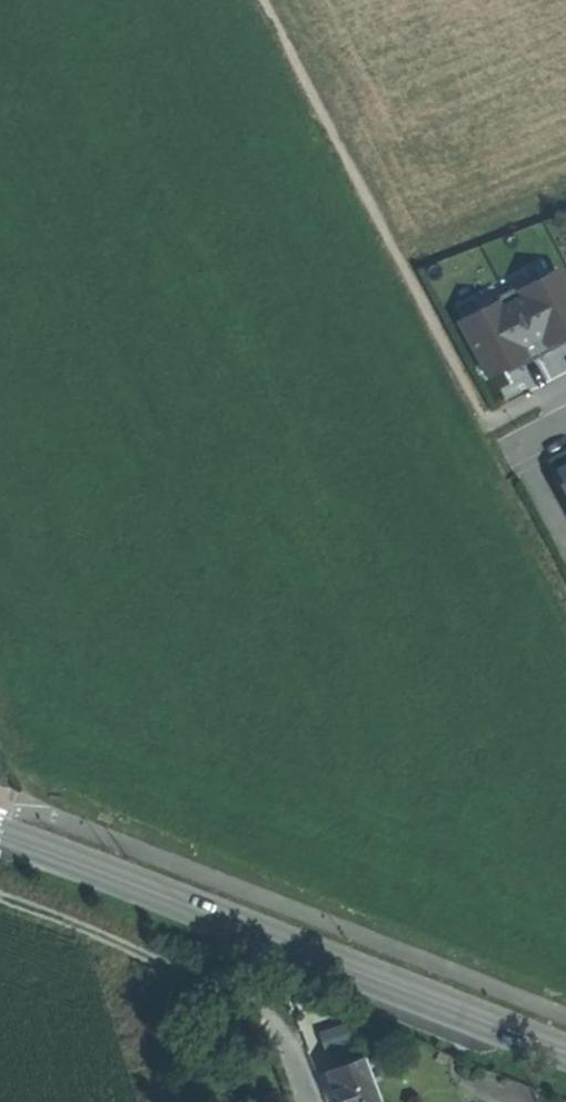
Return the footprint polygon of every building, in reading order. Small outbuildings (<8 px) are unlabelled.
[(504,293),(538,357),(558,346),(555,341),(563,337),(565,335),(565,293),(554,270),(526,285),(524,282),(504,293)] [(517,368),(538,357),(504,293),(483,304),(485,307),(456,321),(486,377),(505,367),(514,362),(517,368)] [(325,1048),(353,1042),(348,1022),(320,1028),(325,1048)] [(340,1101),(381,1101),(364,1059),(348,1065),(329,1072),(340,1101)]
